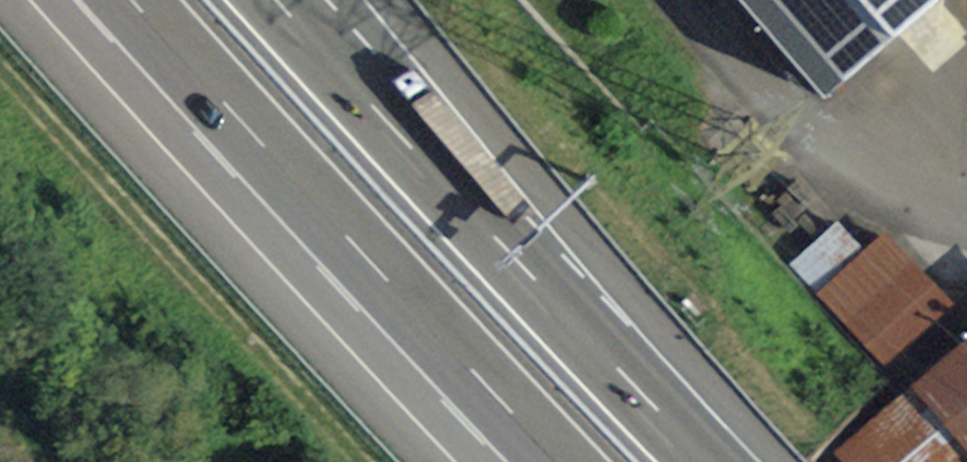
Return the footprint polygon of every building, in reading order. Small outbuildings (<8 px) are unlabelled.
[(825,118),(963,0),(724,0),(825,118)] [(816,296),(866,253),(840,224),(790,266),(816,296)] [(911,395),(966,347),(966,328),(887,235),(866,253),(816,296),(906,399),(911,395)] [(911,395),(966,461),(966,347),(911,395)] [(911,395),(906,399),(834,461),(966,461),(911,395)]
